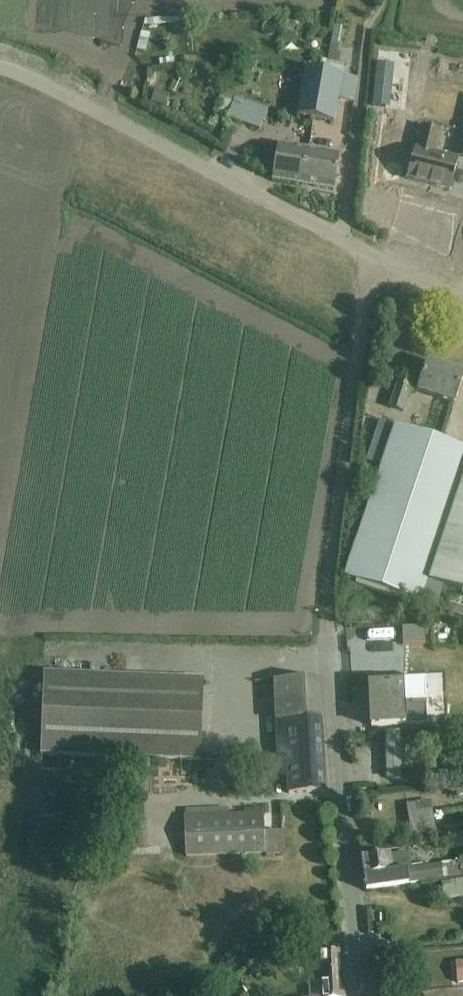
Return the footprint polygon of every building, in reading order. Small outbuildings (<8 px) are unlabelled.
[(146,50),(148,31),(139,30),(136,48),(146,50)] [(313,118),(322,72),(307,69),(298,115),(313,118)] [(322,72),(313,118),(334,122),(338,99),(352,102),(356,79),(322,72)] [(156,90),(151,103),(163,107),(168,95),(156,90)] [(236,98),(230,114),(228,120),(259,131),(267,109),(236,98)] [(450,190),(455,170),(457,159),(438,154),(443,132),(421,127),(416,150),(408,179),(450,190)] [(302,185),(308,150),(278,145),(272,180),(302,185)] [(340,155),(308,150),(302,185),(334,190),(340,155)] [(390,407),(403,411),(411,388),(455,403),(462,378),(462,374),(428,362),(422,381),(401,374),(390,407)] [(380,421),(366,462),(382,467),(344,578),(437,609),(444,588),(462,595),(462,449),(380,421)] [(362,476),(372,480),(375,469),(365,466),(362,476)] [(401,639),(401,628),(374,627),(374,639),(401,639)] [(204,680),(43,674),(41,772),(59,773),(60,756),(125,759),(201,762),(204,680)] [(273,682),(275,723),(321,720),(319,679),(273,682)] [(371,727),(427,724),(426,683),(370,685),(371,727)] [(287,794),(326,793),(321,720),(275,723),(277,778),(286,778),(287,794)] [(390,780),(402,779),(401,733),(385,732),(386,777),(390,780)] [(412,836),(435,832),(431,801),(407,805),(412,836)] [(263,814),(185,817),(185,857),(264,854),(264,855),(283,854),(283,833),(264,834),(263,814)] [(462,875),(462,855),(459,856),(459,861),(408,868),(406,855),(391,856),(391,854),(362,858),(366,890),(462,875)] [(462,896),(462,880),(442,883),(444,899),(462,896)] [(343,953),(335,953),(335,951),(333,951),(333,953),(327,953),(327,945),(317,945),(318,982),(307,983),(308,995),(345,995),(343,953)]
